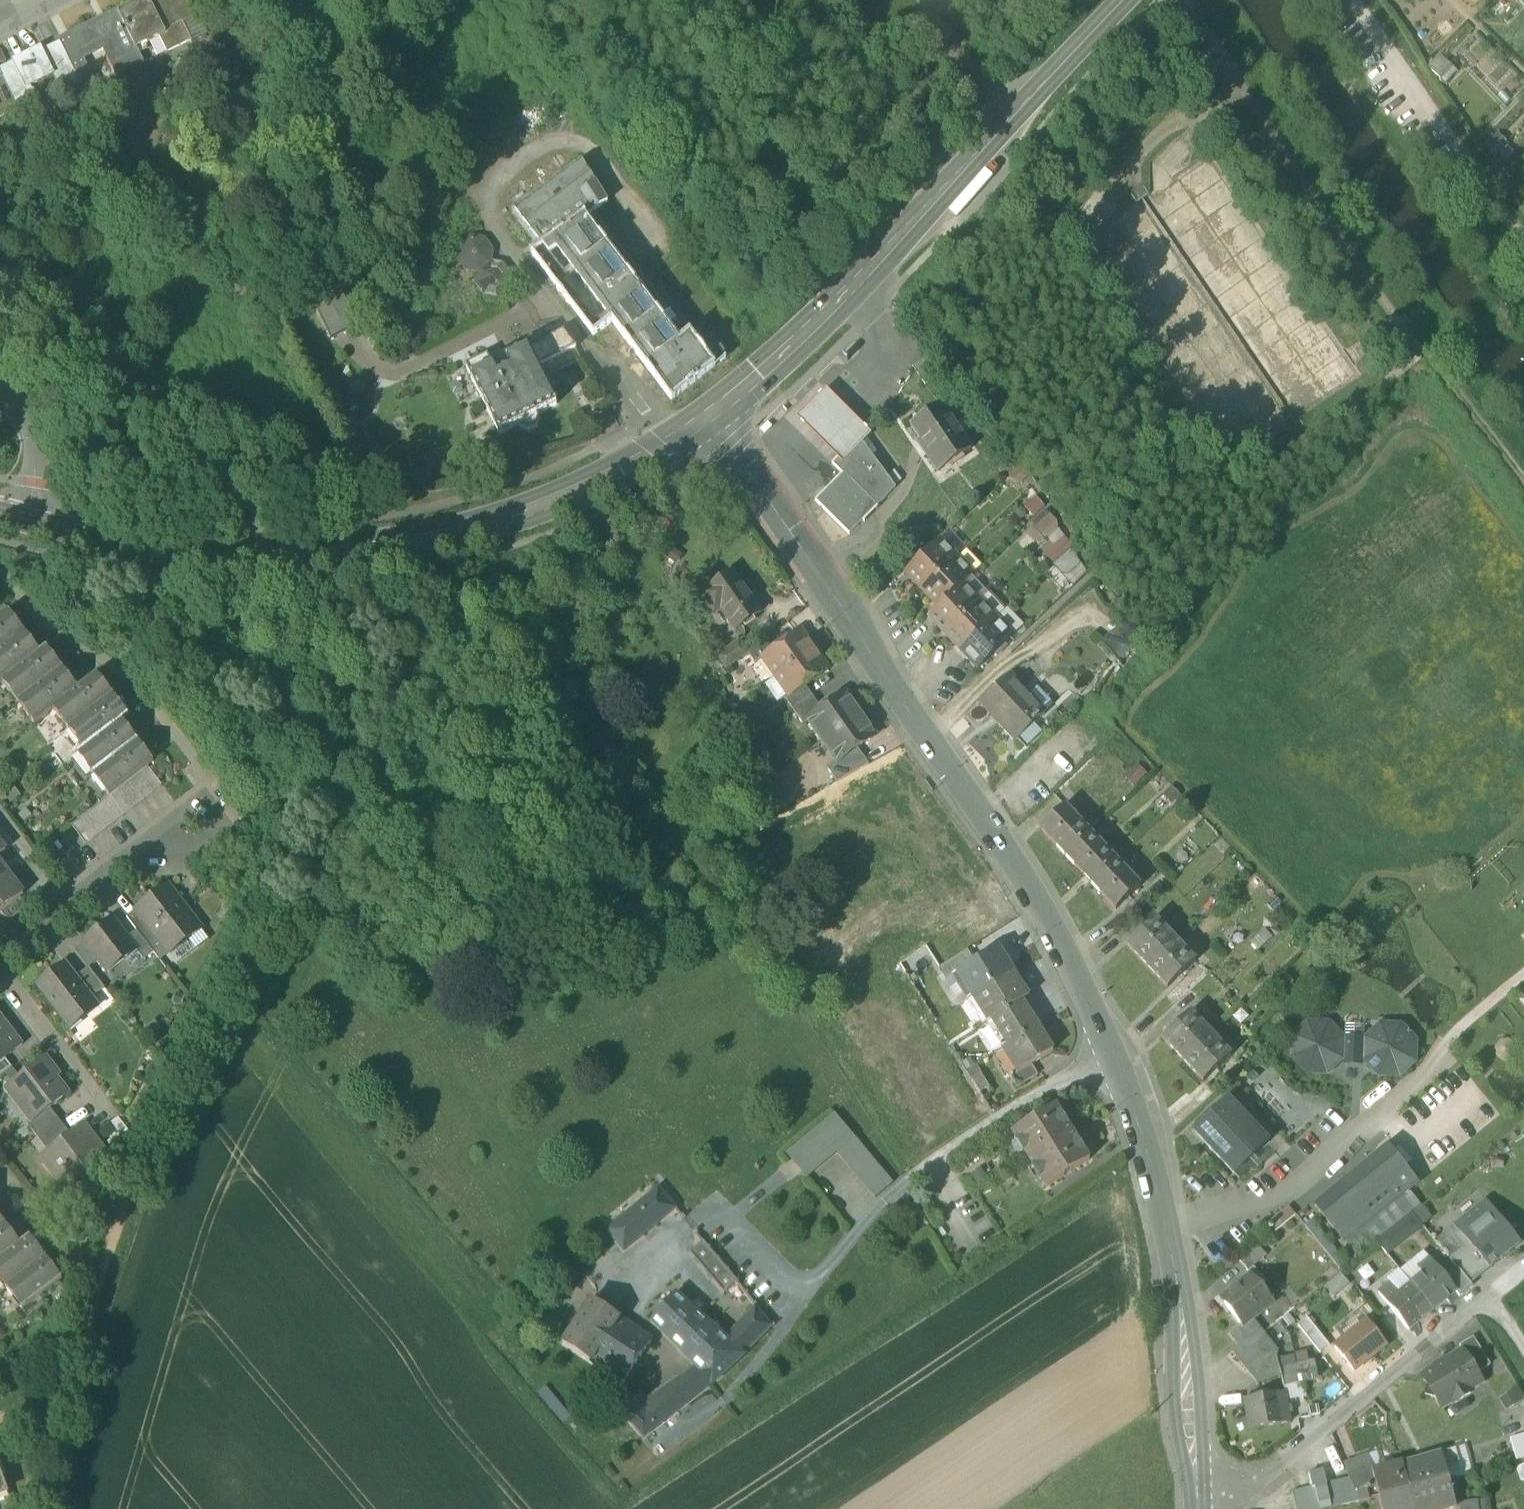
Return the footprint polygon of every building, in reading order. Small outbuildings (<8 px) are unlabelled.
[(191,42),(182,23),(177,12),(176,12),(170,0),(154,0),(150,2),(149,0),(141,0),(118,11),(136,49),(160,38),(167,54),(191,42)] [(188,6),(185,0),(170,0),(176,12),(177,12),(182,23),(193,18),(193,17),(188,6)] [(68,60),(74,74),(87,67),(83,60),(103,50),(115,76),(143,62),(136,49),(118,11),(117,10),(69,34),(79,55),(68,60)] [(193,18),(182,23),(191,42),(206,34),(197,15),(193,17),(193,18)] [(60,43),(68,60),(79,55),(69,34),(58,39),(60,43)] [(12,61),(13,63),(25,88),(30,87),(53,75),(61,93),(79,84),(74,74),(68,60),(60,43),(42,51),(40,48),(12,61)] [(0,51),(0,68),(11,63),(5,48),(0,51)] [(1430,68),(1447,82),(1459,67),(1442,53),(1430,68)] [(30,87),(25,88),(13,63),(0,69),(0,71),(4,78),(10,91),(20,110),(20,111),(21,113),(40,104),(34,91),(32,90),(30,87)] [(94,82),(87,67),(74,74),(79,84),(81,88),(94,82)] [(20,111),(20,110),(10,91),(4,78),(0,80),(0,120),(20,111)] [(612,323),(671,401),(715,368),(690,334),(679,342),(587,219),(593,215),(592,214),(608,203),(582,161),(580,162),(581,162),(564,175),(564,174),(563,175),(563,176),(540,193),(540,192),(539,193),(539,194),(528,202),(528,201),(527,202),(527,203),(517,211),(516,210),(515,211),(534,236),(524,243),(534,256),(533,257),(558,290),(557,290),(568,304),(593,337),(612,323)] [(467,270),(479,272),(490,264),(492,252),(484,241),(472,239),(461,247),(459,260),(467,270)] [(485,295),(498,297),(508,289),(509,283),(496,265),(490,264),(479,272),(477,285),(485,295)] [(494,367),(493,368),(488,357),(466,367),(472,378),(472,379),(500,435),(520,424),(522,429),(530,431),(537,428),(539,420),(537,416),(557,406),(543,379),(582,360),(576,349),(575,347),(565,335),(564,332),(562,334),(529,350),(526,351),(509,360),(506,361),(508,363),(495,370),(494,367)] [(871,436),(826,391),(797,419),(842,464),(871,436)] [(925,454),(938,473),(971,451),(941,405),(911,426),(921,440),(922,439),(930,451),(925,454)] [(832,465),(842,475),(877,508),(896,489),(863,444),(858,439),(859,440),(839,460),(835,464),(834,463),(832,465)] [(887,477),(895,488),(901,481),(894,472),(887,477)] [(878,509),(877,508),(842,475),(815,502),(849,536),(863,522),(864,523),(878,509)] [(1034,519),(1043,510),(1035,498),(1024,508),(1034,519)] [(1045,541),(1057,530),(1048,517),(1034,529),(1045,541)] [(940,541),(956,559),(966,550),(950,532),(940,541)] [(1053,566),(1070,550),(1062,538),(1044,556),(1053,566)] [(906,573),(923,591),(956,559),(940,541),(906,573)] [(982,567),(966,550),(956,559),(973,576),(982,567)] [(1070,550),(1053,566),(1062,576),(1068,576),(1080,565),(1070,550)] [(923,591),(939,608),(963,585),(972,577),(973,576),(956,559),(923,591)] [(1068,576),(1062,576),(1072,589),(1087,575),(1080,565),(1068,576)] [(721,610),(736,632),(760,614),(744,592),(732,574),(702,596),(714,613),(715,614),(721,610)] [(980,602),(989,594),(972,577),(963,585),(980,602)] [(930,617),(946,634),(980,602),(963,585),(939,608),(930,617)] [(991,592),(989,594),(980,602),(996,620),(1007,609),(991,592)] [(701,623),(714,613),(702,596),(689,606),(701,623)] [(946,634),(962,651),(996,620),(980,602),(946,634)] [(1026,629),(1007,609),(996,620),(1013,637),(1015,640),(1026,629)] [(26,634),(10,612),(0,620),(0,654),(26,634)] [(1013,637),(996,620),(962,651),(979,669),(1013,637)] [(1140,644),(1125,621),(1101,641),(1119,662),(1140,644)] [(763,660),(776,678),(815,651),(801,631),(774,650),(762,659),(763,660)] [(9,680),(42,655),(26,634),(0,654),(0,682),(2,685),(3,684),(9,680)] [(767,640),(748,654),(755,665),(763,660),(762,659),(774,650),(767,640)] [(727,669),(748,654),(739,643),(718,657),(727,669)] [(9,680),(24,700),(64,670),(48,650),(42,655),(9,680)] [(829,671),(815,651),(776,678),(789,697),(789,698),(805,687),(829,671)] [(54,710),(59,706),(80,691),(64,670),(24,700),(40,721),(54,710)] [(59,706),(75,727),(114,697),(99,676),(80,691),(59,706)] [(982,703),(1014,737),(1016,735),(1031,722),(1034,725),(1046,714),(1028,694),(1010,676),(982,703)] [(778,705),(785,700),(789,697),(776,678),(765,686),(778,705)] [(3,684),(19,704),(24,700),(9,680),(3,684)] [(1037,686),(1028,694),(1046,714),(1055,706),(1037,686)] [(785,700),(793,710),(812,697),(805,687),(789,698),(789,697),(785,700)] [(809,721),(824,742),(860,716),(845,694),(822,711),(808,720),(809,721)] [(75,727),(90,747),(124,722),(130,717),(114,697),(75,727)] [(822,711),(812,697),(793,710),(803,725),(809,721),(808,720),(822,711)] [(40,721),(24,700),(19,704),(35,725),(40,721)] [(54,710),(70,730),(75,727),(59,706),(54,710)] [(875,737),(860,716),(824,742),(838,762),(839,763),(858,750),(875,737)] [(84,752),(100,773),(139,742),(124,722),(90,747),(86,751),(84,752)] [(1043,735),(1034,725),(1031,722),(1016,735),(1028,748),(1043,735)] [(90,747),(75,727),(70,730),(86,751),(90,747)] [(155,764),(139,742),(100,773),(116,794),(120,791),(129,783),(139,776),(148,769),(155,764)] [(828,770),(837,783),(863,769),(862,769),(869,765),(858,750),(839,763),(838,762),(828,770)] [(78,756),(94,777),(100,773),(84,752),(78,756)] [(1148,775),(1138,765),(1124,778),(1135,788),(1148,775)] [(148,769),(139,776),(153,795),(163,788),(148,769)] [(116,794),(100,773),(94,777),(110,798),(116,794)] [(144,803),(153,795),(139,776),(129,783),(144,803)] [(134,810),(144,803),(129,783),(120,791),(134,810)] [(1172,807),(1182,798),(1171,786),(1161,796),(1172,807)] [(125,817),(134,810),(120,791),(116,794),(110,798),(125,817)] [(115,824),(125,817),(110,798),(101,805),(115,824)] [(106,832),(115,824),(101,805),(91,812),(106,832)] [(1039,831),(1064,857),(1089,834),(1065,807),(1039,831)] [(96,839),(106,832),(91,812),(82,820),(96,839)] [(87,846),(96,839),(82,820),(72,827),(87,846)] [(1064,857),(1089,884),(1114,861),(1089,834),(1064,857)] [(1141,890),(1114,861),(1089,884),(1116,913),(1141,890)] [(0,865),(0,885),(10,878),(0,865)] [(10,878),(0,885),(0,914),(1,913),(20,899),(24,896),(10,878)] [(170,955),(171,956),(203,932),(169,887),(137,912),(164,948),(170,955)] [(1,913),(9,923),(28,908),(20,899),(1,913)] [(233,910),(225,900),(215,918),(226,924),(233,910)] [(128,920),(137,932),(154,955),(164,948),(137,912),(128,920)] [(100,961),(107,970),(122,958),(125,962),(138,953),(128,939),(113,919),(85,941),(87,943),(100,961)] [(1125,946),(1145,967),(1175,942),(1153,919),(1125,946)] [(1264,929),(1249,944),(1258,952),(1273,938),(1264,929)] [(146,962),(154,955),(137,932),(128,939),(138,953),(146,962)] [(203,932),(171,956),(178,966),(211,942),(203,932)] [(1195,963),(1175,942),(1145,967),(1167,990),(1195,963)] [(76,951),(90,969),(100,961),(87,943),(76,951)] [(154,955),(161,963),(170,955),(164,948),(154,955)] [(958,975),(973,999),(1013,973),(998,949),(975,964),(958,975)] [(940,968),(948,981),(958,975),(975,964),(967,951),(940,968)] [(138,953),(125,962),(134,974),(147,964),(146,962),(138,953)] [(110,974),(125,962),(122,958),(107,970),(110,974)] [(38,987),(67,1024),(78,1016),(81,1021),(98,1008),(91,998),(76,979),(67,967),(56,976),(55,974),(38,987)] [(76,979),(91,998),(94,995),(95,997),(105,989),(90,969),(76,979)] [(988,1023),(991,1021),(1022,1002),(1029,998),(1013,973),(973,999),(988,1023)] [(991,1021),(1007,1046),(1038,1027),(1022,1002),(991,1021)] [(1161,1040),(1181,1063),(1211,1036),(1191,1013),(1161,1040)] [(6,1060),(24,1046),(0,1015),(0,1064),(6,1060)] [(144,1029),(151,1039),(163,1030),(156,1021),(144,1029)] [(1327,1073),(1341,1060),(1341,1039),(1328,1025),(1308,1024),(1294,1038),(1293,1058),(1307,1072),(1327,1073)] [(1347,1026),(1347,1039),(1361,1040),(1362,1027),(1347,1026)] [(1381,1026),(1367,1040),(1366,1061),(1379,1075),(1399,1075),(1414,1062),(1414,1042),(1401,1027),(1381,1026)] [(1053,1051),(1038,1027),(1007,1046),(1023,1071),(1034,1064),(1053,1051)] [(1232,1059),(1211,1036),(1181,1063),(1202,1086),(1232,1059)] [(1347,1039),(1341,1039),(1341,1060),(1344,1060),(1363,1060),(1366,1061),(1367,1040),(1361,1040),(1347,1039)] [(35,1120),(36,1122),(51,1110),(71,1095),(54,1072),(56,1070),(47,1058),(6,1090),(15,1102),(19,1099),(35,1120)] [(13,1069),(6,1060),(0,1064),(0,1078),(13,1069)] [(1011,1078),(1020,1091),(1042,1077),(1034,1064),(1023,1071),(1011,1078)] [(973,1081),(981,1094),(989,1089),(981,1076),(973,1081)] [(1234,1175),(1235,1174),(1254,1156),(1268,1143),(1228,1100),(1194,1132),(1234,1175)] [(1012,1134),(1029,1161),(1073,1133),(1056,1106),(1012,1134)] [(27,1126),(38,1140),(60,1123),(61,1122),(51,1110),(36,1122),(35,1120),(27,1126)] [(788,1155),(807,1177),(838,1152),(853,1139),(835,1117),(788,1155)] [(69,1135),(60,1123),(38,1140),(47,1152),(69,1135)] [(58,1169),(71,1186),(107,1159),(82,1126),(69,1135),(47,1152),(40,1158),(52,1173),(58,1169)] [(1090,1160),(1073,1133),(1029,1161),(1046,1188),(1090,1160)] [(838,1152),(876,1198),(891,1185),(853,1139),(838,1152)] [(1315,1206),(1344,1242),(1409,1190),(1417,1184),(1388,1148),(1315,1206)] [(1259,1161),(1254,1156),(1235,1174),(1240,1179),(1259,1161)] [(58,1169),(52,1173),(66,1191),(71,1186),(58,1169)] [(607,1230),(624,1252),(676,1208),(659,1187),(607,1230)] [(1409,1190),(1344,1242),(1357,1258),(1377,1242),(1393,1228),(1421,1205),(1409,1190)] [(1489,1269),(1520,1244),(1485,1200),(1454,1225),(1459,1232),(1489,1269)] [(1393,1228),(1404,1241),(1431,1218),(1421,1205),(1393,1228)] [(1263,1226),(1271,1235),(1295,1215),(1288,1206),(1263,1226)] [(22,1244),(6,1224),(0,1229),(0,1261),(22,1244)] [(1459,1232),(1454,1225),(1436,1240),(1451,1258),(1462,1249),(1453,1237),(1459,1232)] [(1377,1242),(1387,1254),(1404,1241),(1393,1228),(1377,1242)] [(1458,1266),(1472,1284),(1489,1269),(1459,1232),(1453,1237),(1462,1249),(1451,1258),(1449,1259),(1456,1268),(1458,1266)] [(7,1288),(46,1258),(31,1237),(22,1244),(0,1261),(0,1273),(2,1272),(10,1283),(5,1286),(7,1288)] [(690,1253),(724,1294),(737,1282),(738,1282),(703,1241),(690,1253)] [(1239,1262),(1247,1271),(1248,1270),(1253,1267),(1266,1256),(1258,1246),(1239,1262)] [(1423,1251),(1399,1270),(1410,1283),(1429,1268),(1426,1265),(1431,1261),(1423,1251)] [(62,1279),(46,1258),(7,1288),(13,1297),(18,1293),(26,1304),(21,1307),(22,1309),(62,1279)] [(1429,1268),(1410,1283),(1433,1311),(1456,1292),(1444,1278),(1431,1261),(1426,1265),(1429,1268)] [(1456,1292),(1460,1297),(1473,1286),(1472,1284),(1458,1266),(1456,1268),(1444,1278),(1456,1292)] [(1248,1270),(1252,1274),(1261,1286),(1266,1282),(1253,1267),(1248,1270)] [(1385,1279),(1397,1294),(1410,1283),(1399,1270),(1398,1269),(1385,1279)] [(1351,1283),(1341,1271),(1324,1285),(1334,1297),(1351,1283)] [(5,1286),(10,1283),(2,1272),(0,1273),(0,1280),(5,1286)] [(1224,1303),(1241,1325),(1243,1327),(1246,1325),(1252,1320),(1274,1302),(1261,1286),(1252,1274),(1232,1290),(1235,1294),(1224,1303)] [(1409,1330),(1433,1311),(1410,1283),(1397,1294),(1396,1295),(1389,1288),(1381,1295),(1384,1299),(1409,1330)] [(1221,1299),(1224,1303),(1235,1294),(1232,1290),(1221,1299)] [(13,1297),(21,1307),(26,1304),(18,1293),(13,1297)] [(712,1384),(745,1355),(726,1337),(676,1293),(651,1322),(694,1366),(712,1384)] [(563,1344),(623,1384),(637,1363),(605,1340),(593,1331),(608,1309),(592,1299),(563,1344)] [(755,1306),(726,1337),(745,1355),(772,1326),(755,1306)] [(605,1340),(637,1363),(651,1342),(641,1332),(641,1331),(620,1317),(608,1309),(593,1331),(605,1340)] [(1335,1328),(1344,1340),(1367,1322),(1357,1310),(1335,1328)] [(1307,1317),(1297,1325),(1320,1353),(1329,1346),(1307,1317)] [(1264,1334),(1252,1320),(1246,1325),(1257,1339),(1264,1334)] [(1335,1347),(1354,1371),(1386,1346),(1367,1322),(1344,1340),(1335,1347)] [(1257,1339),(1246,1325),(1243,1327),(1241,1325),(1230,1334),(1239,1346),(1232,1352),(1236,1357),(1257,1339)] [(1264,1334),(1257,1339),(1236,1357),(1258,1384),(1281,1377),(1280,1370),(1277,1359),(1276,1353),(1278,1352),(1264,1334)] [(1463,1351),(1477,1373),(1490,1365),(1473,1337),(1459,1346),(1462,1351),(1463,1351)] [(1294,1353),(1295,1355),(1297,1366),(1309,1363),(1306,1350),(1294,1353)] [(1435,1397),(1441,1407),(1453,1400),(1455,1403),(1471,1393),(1469,1390),(1482,1382),(1477,1373),(1463,1351),(1462,1351),(1422,1376),(1428,1386),(1426,1395),(1435,1397)] [(1295,1355),(1277,1359),(1280,1370),(1297,1366),(1295,1355)] [(1281,1377),(1284,1387),(1303,1383),(1318,1380),(1313,1362),(1309,1363),(1297,1366),(1280,1370),(1281,1377)] [(643,1439),(712,1384),(694,1366),(648,1398),(641,1391),(633,1399),(623,1387),(610,1399),(643,1439)] [(1303,1383),(1284,1387),(1285,1392),(1287,1400),(1306,1396),(1303,1383)] [(1523,1401),(1523,1397),(1517,1385),(1511,1388),(1510,1393),(1499,1399),(1506,1412),(1523,1401)] [(1243,1400),(1249,1430),(1290,1423),(1287,1400),(1285,1392),(1268,1395),(1267,1391),(1253,1393),(1254,1398),(1243,1400)] [(562,1421),(571,1416),(560,1400),(552,1406),(562,1421)] [(1517,1460),(1523,1457),(1523,1435),(1510,1439),(1517,1460)] [(1466,1448),(1455,1451),(1458,1462),(1464,1460),(1468,1474),(1472,1473),(1466,1448)] [(1441,1454),(1444,1465),(1458,1462),(1455,1451),(1441,1454)] [(1350,1479),(1360,1502),(1380,1497),(1373,1472),(1368,1454),(1343,1464),(1350,1479)] [(1408,1490),(1448,1479),(1444,1465),(1441,1454),(1402,1465),(1408,1490)] [(8,1491),(2,1474),(5,1472),(0,1459),(0,1494),(8,1491)] [(1464,1460),(1458,1462),(1444,1465),(1448,1479),(1468,1474),(1464,1460)] [(1523,1479),(1523,1463),(1516,1466),(1521,1481),(1523,1479)] [(1373,1472),(1380,1497),(1408,1490),(1402,1465),(1402,1464),(1373,1472)] [(1308,1474),(1311,1488),(1326,1484),(1323,1471),(1308,1474)] [(1296,1508),(1330,1508),(1359,1502),(1350,1479),(1326,1484),(1311,1488),(1292,1493),(1296,1508)] [(1448,1479),(1408,1490),(1414,1508),(1448,1508),(1456,1507),(1448,1479)] [(1408,1490),(1380,1497),(1383,1508),(1414,1508),(1408,1490)] [(1478,1501),(1479,1508),(1492,1508),(1491,1500),(1478,1501)] [(1478,1501),(1460,1502),(1461,1508),(1479,1508),(1478,1501)]
